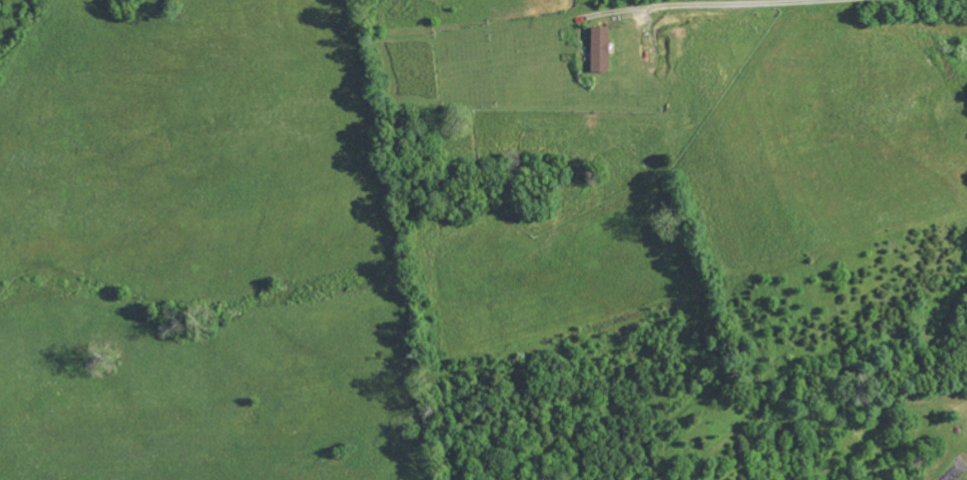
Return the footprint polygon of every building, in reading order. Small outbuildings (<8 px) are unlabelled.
[(610,27),(592,27),(592,72),(609,72),(610,27)]
